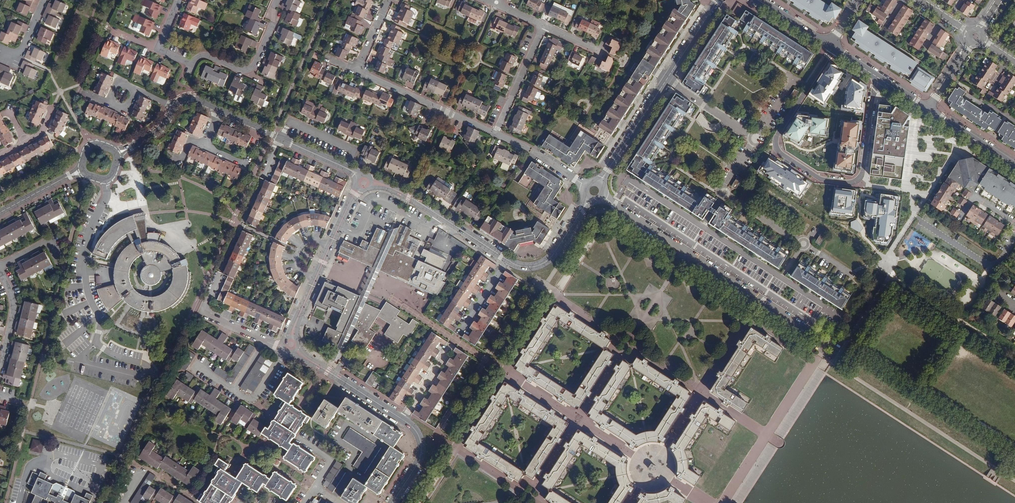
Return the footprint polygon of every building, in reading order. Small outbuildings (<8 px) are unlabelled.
[(57,0),(56,0),(55,2),(56,3),(55,5),(54,4),(49,2),(45,9),(56,14),(57,10),(62,12),(66,4),(57,0)] [(161,6),(145,0),(142,7),(149,10),(147,16),(156,20),(158,14),(157,14),(161,6)] [(200,0),(192,0),(190,5),(189,4),(187,11),(196,14),(199,8),(206,11),(209,4),(200,0)] [(283,3),(281,7),(287,9),(295,13),(298,6),(299,6),(301,1),(298,0),(288,0),(286,4),(283,3)] [(532,7),(535,8),(534,10),(541,12),(545,4),(538,1),(539,0),(529,0),(527,5),(532,7)] [(677,7),(599,127),(612,136),(664,55),(696,5),(690,2),(689,0),(675,0),(677,7)] [(830,5),(829,6),(819,0),(791,0),(792,1),(791,1),(793,2),(802,8),(804,10),(805,9),(808,11),(807,11),(809,13),(818,18),(820,20),(821,19),(823,21),(823,22),(827,24),(829,21),(823,16),(825,13),(832,17),(837,9),(830,5)] [(879,10),(887,15),(890,9),(889,8),(891,5),(892,6),(897,0),(886,0),(879,10)] [(34,13),(37,5),(26,1),(25,4),(20,2),(16,11),(26,15),(27,12),(26,11),(26,9),(28,10),(34,13)] [(358,6),(355,15),(362,18),(363,18),(365,13),(367,13),(370,7),(362,4),(356,1),(355,5),(358,6)] [(460,13),(469,17),(472,9),(467,6),(464,5),(465,3),(459,1),(455,9),(461,12),(460,13)] [(974,5),(968,1),(966,4),(965,4),(960,11),(967,16),(971,10),(972,11),(975,6),(974,5)] [(741,13),(746,6),(741,3),(736,10),(741,13)] [(837,9),(832,17),(835,19),(841,9),(831,3),(830,5),(837,9)] [(252,19),(260,22),(262,18),(259,17),(262,9),(251,4),(248,10),(249,10),(246,16),(252,19)] [(399,13),(411,19),(413,13),(407,10),(409,7),(401,4),(400,7),(401,8),(399,13)] [(557,18),(561,10),(552,6),(552,7),(546,4),(543,12),(545,13),(547,14),(552,16),(557,18)] [(883,21),(887,15),(879,10),(869,4),(865,9),(879,18),(883,21)] [(904,5),(898,13),(907,19),(913,10),(904,5)] [(562,6),(561,10),(569,13),(569,14),(572,16),(574,11),(562,6)] [(56,14),(45,9),(42,16),(48,18),(49,19),(48,21),(47,20),(46,23),(56,28),(59,19),(54,17),(56,14)] [(300,15),(295,13),(287,9),(285,12),(289,14),(285,21),(290,23),(293,24),(292,26),(294,27),(295,25),(297,26),(299,20),(298,20),(300,15)] [(472,9),(469,17),(477,20),(477,19),(481,21),(485,12),(481,10),(480,12),(478,11),(472,9)] [(569,13),(561,10),(557,18),(562,20),(569,23),(572,16),(569,14),(569,13)] [(814,55),(746,11),(740,20),(746,24),(743,30),(746,32),(760,41),(763,43),(777,52),(780,54),(794,63),(798,65),(804,69),(814,55)] [(408,24),(411,19),(399,13),(396,19),(395,18),(393,21),(401,25),(401,23),(402,22),(408,24)] [(829,21),(832,17),(825,13),(823,16),(829,21)] [(907,19),(898,13),(893,21),(902,27),(907,19)] [(180,27),(189,31),(192,24),(199,27),(202,20),(185,14),(184,17),(185,17),(183,21),(182,21),(180,27)] [(360,22),(362,18),(355,15),(350,26),(352,27),(350,31),(360,35),(363,27),(360,26),(359,25),(360,22)] [(737,21),(728,15),(699,58),(684,82),(690,86),(688,88),(700,95),(702,92),(705,94),(709,87),(704,84),(702,83),(704,80),(713,66),(715,64),(724,50),(726,47),(735,33),(737,30),(732,27),(737,21)] [(139,16),(138,17),(136,16),(134,22),(143,26),(140,32),(149,36),(151,31),(150,30),(154,22),(139,16)] [(496,29),(504,32),(507,24),(502,22),(499,20),(500,19),(497,18),(496,18),(494,24),(490,22),(489,24),(493,26),(492,29),(495,31),(496,29)] [(581,29),(587,31),(590,23),(579,18),(578,20),(575,27),(574,28),(581,30),(581,29)] [(266,25),(260,22),(252,19),(249,25),(248,24),(246,29),(249,30),(253,32),(252,34),(256,36),(257,34),(258,34),(261,26),(264,28),(266,25)] [(925,19),(919,27),(929,33),(934,25),(925,19)] [(8,30),(18,34),(19,31),(17,31),(18,28),(20,29),(25,32),(28,25),(18,20),(16,24),(11,21),(8,30)] [(852,30),(855,32),(860,24),(867,28),(868,26),(858,20),(852,30)] [(896,35),(902,27),(893,21),(887,29),(896,35)] [(590,23),(587,31),(593,34),(592,35),(598,38),(601,31),(598,29),(599,27),(590,23)] [(389,34),(401,40),(404,34),(398,31),(399,28),(392,24),(390,28),(392,29),(389,34)] [(507,24),(504,32),(512,36),(512,35),(516,36),(520,28),(516,26),(516,28),(513,27),(507,24)] [(873,54),(875,55),(884,61),(886,62),(887,62),(889,63),(889,64),(891,65),(892,66),(900,71),(902,72),(905,74),(905,75),(914,61),(866,30),(867,28),(860,24),(855,32),(862,36),(860,40),(853,35),(850,39),(854,42),(855,41),(858,43),(857,43),(859,45),(868,51),(870,52),(870,51),(873,53),(873,54)] [(301,40),(302,36),(279,26),(277,32),(282,35),(280,41),(290,46),(294,37),(301,40)] [(42,27),(39,33),(40,34),(39,36),(38,39),(46,43),(47,39),(51,41),(54,32),(42,27)] [(923,41),(929,33),(919,27),(914,35),(923,41)] [(935,39),(931,44),(938,49),(948,34),(941,29),(937,36),(938,36),(936,39),(935,39)] [(18,34),(8,30),(6,33),(2,31),(0,35),(0,41),(7,44),(9,41),(7,40),(8,38),(10,39),(15,41),(18,34)] [(862,36),(855,32),(853,35),(860,40),(862,36)] [(399,46),(401,40),(389,34),(387,40),(385,39),(384,43),(391,46),(392,43),(399,46)] [(341,45),(348,48),(350,45),(351,46),(355,47),(358,39),(349,35),(347,39),(344,38),(341,45)] [(918,49),(923,41),(914,35),(909,43),(918,49)] [(255,48),(257,42),(243,36),(241,39),(240,38),(236,47),(246,51),(249,45),(255,48)] [(545,51),(554,55),(557,46),(556,46),(558,43),(557,43),(556,42),(557,40),(552,37),(551,40),(550,39),(550,41),(547,46),(545,51)] [(613,57),(616,57),(623,47),(609,38),(605,44),(615,50),(614,52),(613,51),(610,55),(613,57)] [(115,44),(107,40),(104,47),(101,55),(108,58),(111,51),(117,54),(121,45),(116,43),(115,44)] [(938,49),(931,44),(928,50),(939,57),(942,52),(938,49)] [(348,48),(341,45),(340,48),(338,48),(335,56),(343,60),(346,54),(347,52),(348,52),(350,49),(349,49),(348,48)] [(382,55),(380,58),(387,62),(388,62),(391,54),(388,53),(390,50),(380,46),(377,53),(380,55),(382,55)] [(35,47),(34,50),(36,51),(35,53),(33,52),(28,50),(25,57),(35,62),(37,58),(41,60),(45,51),(35,47)] [(128,59),(134,61),(135,62),(135,60),(136,58),(138,59),(139,57),(137,56),(139,53),(134,51),(133,51),(132,51),(129,49),(125,47),(118,63),(125,66),(127,62),(128,59)] [(550,63),(554,55),(545,51),(543,56),(540,63),(541,63),(548,66),(549,62),(550,63)] [(583,57),(578,55),(576,54),(576,53),(572,51),(568,60),(572,61),(571,63),(580,66),(583,57)] [(264,62),(277,68),(280,62),(281,62),(283,57),(277,54),(274,52),(274,53),(273,53),(272,52),(268,60),(265,59),(264,62)] [(512,64),(513,65),(517,56),(508,52),(505,61),(503,60),(500,69),(508,72),(511,66),(512,64)] [(593,64),(597,58),(593,55),(592,57),(589,61),(593,64)] [(883,63),(884,61),(875,55),(873,57),(883,63)] [(600,60),(596,66),(606,73),(613,62),(612,59),(609,57),(606,62),(607,62),(606,64),(600,60)] [(153,72),(154,69),(152,68),(153,66),(154,63),(149,60),(149,61),(141,58),(134,72),(142,75),(144,69),(150,72),(151,71),(153,72)] [(387,62),(380,58),(379,58),(377,61),(378,62),(377,65),(375,70),(383,74),(387,65),(386,65),(387,62)] [(983,67),(992,73),(995,70),(993,69),(996,64),(988,59),(983,67)] [(26,69),(28,69),(27,71),(25,71),(24,74),(34,78),(38,69),(33,67),(34,65),(23,60),(21,67),(26,69)] [(913,69),(917,63),(914,61),(905,75),(908,77),(912,71),(909,70),(911,68),(913,69)] [(275,73),(277,68),(264,62),(262,65),(266,66),(262,74),(265,75),(264,76),(266,77),(267,75),(271,77),(274,79),(276,74),(275,73)] [(319,79),(322,71),(319,70),(319,68),(321,66),(313,62),(309,71),(313,73),(311,76),(319,79)] [(845,72),(831,63),(811,94),(826,103),(845,72)] [(161,66),(157,64),(151,79),(163,85),(165,84),(167,78),(168,76),(170,77),(171,74),(169,74),(171,70),(165,67),(165,68),(161,67),(161,66)] [(0,74),(0,76),(2,77),(1,81),(9,85),(13,75),(10,74),(10,76),(8,75),(9,73),(11,69),(4,66),(0,74)] [(213,80),(219,67),(216,66),(214,69),(207,66),(202,77),(207,79),(208,78),(213,80)] [(219,67),(213,80),(219,83),(218,84),(224,87),(229,75),(221,72),(222,69),(219,67)] [(534,75),(534,77),(531,83),(540,87),(543,79),(542,78),(544,75),(545,72),(536,67),(533,74),(534,75)] [(926,92),(935,78),(918,67),(909,81),(911,82),(916,85),(917,85),(919,86),(919,87),(923,90),(926,92)] [(992,73),(983,67),(978,74),(985,79),(986,80),(989,75),(990,76),(992,73)] [(416,71),(416,72),(408,69),(403,79),(406,81),(407,79),(412,81),(411,83),(415,85),(420,72),(416,71)] [(323,70),(322,71),(319,79),(322,80),(322,81),(330,85),(334,76),(328,74),(326,73),(327,71),(323,70)] [(102,79),(100,83),(110,88),(113,80),(112,80),(113,77),(103,72),(101,78),(102,79)] [(503,83),(504,82),(507,75),(498,72),(495,80),(496,80),(494,84),(495,84),(493,88),(494,88),(500,91),(501,87),(503,88),(504,84),(503,84),(503,83)] [(1001,78),(1012,86),(1014,81),(1014,76),(1009,72),(1005,77),(1003,75),(1001,78)] [(981,85),(985,79),(978,74),(977,74),(972,82),(981,88),(979,92),(982,94),(986,88),(981,85)] [(242,78),(236,75),(229,90),(234,91),(233,93),(241,96),(246,86),(240,83),(242,78)] [(549,77),(544,75),(542,78),(543,79),(540,87),(544,89),(549,77)] [(1001,83),(998,88),(1006,93),(1007,93),(1012,86),(1001,78),(999,82),(1001,83)] [(435,94),(440,83),(432,79),(431,82),(427,80),(424,89),(427,90),(428,89),(432,91),(432,93),(435,94)] [(346,95),(349,87),(344,84),(344,82),(338,80),(333,93),(337,94),(338,91),(346,95)] [(867,86),(858,81),(852,90),(850,109),(864,111),(867,86)] [(106,94),(110,88),(100,83),(98,88),(97,87),(95,93),(104,97),(105,94),(106,94)] [(448,86),(440,83),(435,94),(438,95),(440,94),(444,96),(443,97),(447,99),(450,91),(447,89),(448,86)] [(254,102),(263,106),(266,99),(268,95),(261,92),(264,86),(258,84),(251,99),(255,100),(254,102)] [(526,94),(525,93),(524,95),(524,97),(522,100),(529,103),(530,100),(532,100),(533,97),(535,98),(538,89),(530,86),(527,91),(526,94)] [(954,108),(963,114),(972,120),(981,126),(984,128),(986,129),(987,127),(988,126),(993,129),(994,130),(1002,118),(1000,116),(1001,115),(993,110),(992,111),(990,110),(988,113),(962,96),(965,91),(958,86),(957,88),(955,87),(947,99),(948,100),(951,102),(949,105),(951,106),(954,108)] [(349,87),(346,95),(354,98),(355,96),(361,99),(364,92),(361,91),(361,90),(356,88),(355,89),(349,87)] [(1006,93),(998,88),(997,87),(994,93),(989,90),(986,96),(989,98),(991,95),(1001,101),(1006,93)] [(371,102),(374,104),(378,96),(378,95),(375,93),(374,95),(372,93),(366,91),(362,99),(371,103),(371,102)] [(378,96),(374,104),(382,107),(383,105),(390,108),(392,101),(390,100),(391,97),(383,93),(382,96),(381,98),(378,96)] [(140,95),(135,105),(144,110),(146,105),(147,106),(150,100),(140,95)] [(467,108),(469,109),(474,98),(467,95),(465,97),(462,96),(458,104),(462,106),(462,104),(466,106),(467,108)] [(682,99),(676,95),(662,116),(634,160),(636,161),(632,167),(634,169),(632,171),(639,175),(638,177),(705,220),(708,214),(710,215),(714,208),(713,207),(718,199),(708,193),(705,199),(704,200),(701,199),(687,190),(684,188),(670,179),(667,177),(653,168),(651,167),(649,165),(651,164),(652,162),(661,148),(663,145),(672,131),(683,114),(685,111),(686,112),(691,115),(696,109),(692,107),(694,104),(683,96),(682,99)] [(482,102),(474,98),(469,109),(472,110),(474,109),(478,111),(477,113),(486,116),(491,105),(488,104),(487,107),(481,105),(482,102)] [(31,110),(42,115),(43,111),(45,112),(48,105),(47,105),(48,102),(47,102),(43,100),(42,100),(41,102),(37,100),(35,105),(34,104),(31,110)] [(402,111),(417,118),(419,114),(417,113),(418,110),(421,108),(422,106),(411,101),(411,102),(407,100),(402,111)] [(95,117),(100,106),(93,103),(93,104),(90,103),(85,113),(90,116),(91,115),(95,117)] [(313,118),(317,110),(313,109),(314,107),(306,103),(303,111),(308,114),(307,115),(313,118)] [(891,106),(879,104),(870,175),(902,180),(909,127),(911,116),(896,107),(892,113),(890,113),(891,106)] [(144,110),(135,105),(132,112),(133,113),(132,115),(141,120),(144,114),(142,114),(144,110)] [(103,108),(100,106),(95,117),(101,119),(101,118),(106,120),(111,110),(104,107),(103,108)] [(513,118),(525,123),(528,115),(530,116),(531,113),(519,107),(517,111),(519,111),(517,115),(515,116),(513,118)] [(56,117),(55,120),(65,125),(68,119),(66,118),(68,114),(58,109),(58,110),(55,117),(56,117)] [(42,115),(31,110),(29,115),(31,116),(28,121),(38,126),(42,118),(40,118),(42,115)] [(110,124),(115,126),(120,115),(117,114),(117,113),(111,110),(106,120),(111,123),(110,124)] [(317,110),(313,118),(319,121),(320,119),(326,122),(329,113),(321,110),(320,112),(317,110)] [(194,117),(191,122),(202,127),(203,124),(205,125),(208,117),(197,112),(195,118),(194,117)] [(801,114),(796,114),(793,119),(795,120),(785,135),(799,144),(806,133),(826,136),(828,120),(801,116),(801,114)] [(120,115),(115,126),(119,128),(118,129),(124,131),(129,121),(126,120),(127,118),(120,115)] [(520,135),(525,123),(513,118),(512,121),(513,123),(512,126),(510,126),(508,130),(520,135)] [(1014,126),(1014,125),(1014,124),(1007,119),(1006,121),(1005,120),(997,131),(999,132),(1003,135),(1002,137),(1001,139),(1003,140),(1006,142),(1014,148),(1014,126)] [(65,125),(55,120),(53,123),(52,123),(49,130),(59,134),(61,130),(63,130),(65,125)] [(343,133),(349,136),(353,128),(349,126),(350,125),(342,121),(338,129),(344,132),(343,133)] [(860,123),(843,121),(839,151),(838,151),(835,169),(852,172),(854,154),(852,154),(853,148),(857,148),(860,123)] [(202,127),(191,122),(189,128),(190,128),(188,133),(199,137),(202,131),(201,130),(202,127)] [(10,131),(6,125),(5,126),(3,123),(0,125),(0,136),(10,131)] [(217,134),(226,139),(231,128),(223,124),(222,125),(221,125),(217,134)] [(423,126),(420,124),(415,135),(426,141),(431,129),(428,128),(426,129),(423,128),(423,126)] [(476,139),(480,131),(468,126),(467,128),(468,131),(466,135),(465,134),(463,138),(466,139),(464,143),(473,146),(474,142),(472,141),(474,138),(476,139)] [(231,128),(226,139),(231,140),(230,142),(236,144),(240,133),(237,132),(238,131),(231,128)] [(353,128),(349,136),(356,139),(356,137),(362,139),(365,131),(357,128),(356,130),(353,128)] [(549,134),(542,147),(545,149),(544,151),(547,152),(549,149),(552,150),(550,154),(552,155),(553,154),(571,166),(571,164),(573,164),(574,163),(577,162),(578,163),(585,151),(597,158),(605,146),(581,131),(577,129),(567,146),(549,134)] [(185,137),(187,132),(182,130),(182,133),(177,130),(173,140),(183,145),(186,138),(185,137)] [(0,136),(0,138),(4,146),(13,142),(11,139),(13,138),(10,131),(0,136)] [(240,133),(236,144),(242,146),(242,145),(246,147),(251,136),(244,134),(244,135),(240,133)] [(39,142),(44,152),(50,149),(49,148),(53,146),(48,136),(41,139),(42,141),(39,142)] [(447,137),(445,136),(444,138),(440,145),(439,147),(447,150),(449,147),(452,149),(456,141),(452,139),(452,141),(448,139),(447,137)] [(183,145),(173,140),(170,145),(169,144),(167,149),(177,154),(179,152),(180,152),(183,145)] [(39,155),(44,152),(39,142),(36,144),(35,143),(29,146),(35,156),(39,154),(39,155)] [(376,164),(381,153),(373,149),(374,147),(371,145),(370,147),(366,145),(362,154),(366,155),(365,158),(368,160),(369,159),(373,160),(373,163),(376,164)] [(494,158),(501,162),(501,161),(506,150),(504,149),(502,150),(498,149),(499,147),(495,145),(492,154),(495,155),(494,158)] [(20,152),(26,162),(31,159),(30,158),(35,156),(29,146),(22,150),(23,151),(20,152)] [(191,160),(197,162),(201,152),(198,150),(199,149),(192,146),(187,156),(191,158),(191,160)] [(501,161),(501,162),(510,165),(511,163),(514,164),(518,156),(514,154),(514,156),(510,154),(510,152),(506,150),(501,161)] [(10,156),(15,166),(20,164),(20,165),(26,162),(20,152),(17,154),(17,152),(10,156)] [(201,152),(197,162),(202,165),(203,163),(207,165),(212,155),(205,152),(204,153),(201,152)] [(212,155),(207,165),(211,167),(210,168),(216,171),(221,160),(218,159),(218,158),(212,155)] [(11,168),(15,166),(10,156),(3,160),(4,161),(1,162),(7,172),(12,169),(11,168)] [(286,165),(284,169),(283,170),(287,171),(286,173),(290,175),(297,159),(293,157),(291,163),(290,162),(291,161),(288,160),(287,161),(286,165)] [(954,167),(958,170),(959,169),(961,167),(963,166),(965,166),(968,165),(971,165),(975,165),(976,166),(979,162),(972,157),(959,160),(954,167)] [(396,173),(401,162),(393,158),(391,161),(388,159),(384,168),(388,169),(389,168),(392,170),(393,172),(396,173)] [(808,184),(768,158),(760,170),(800,197),(808,184)] [(297,159),(290,175),(293,176),(294,175),(297,176),(302,166),(300,165),(300,166),(298,166),(301,161),(297,159)] [(222,172),(227,174),(231,163),(225,160),(224,162),(221,160),(216,171),(222,173),(222,172)] [(404,177),(407,178),(412,167),(401,162),(396,173),(398,174),(400,173),(404,175),(404,177)] [(541,168),(539,171),(536,169),(538,166),(536,165),(532,162),(524,174),(539,184),(547,172),(543,170),(541,168)] [(949,178),(959,184),(964,188),(978,185),(979,184),(989,168),(979,162),(976,166),(975,165),(971,165),(968,165),(965,166),(963,166),(961,167),(959,169),(958,170),(954,167),(948,177),(949,178)] [(231,163),(227,174),(231,176),(230,177),(236,180),(241,169),(237,168),(238,166),(231,163)] [(305,167),(302,166),(297,176),(301,178),(300,179),(304,181),(311,165),(308,164),(305,169),(304,168),(305,167)] [(811,164),(810,171),(830,175),(832,168),(811,164)] [(311,165),(304,181),(308,183),(309,181),(312,183),(317,173),(315,172),(314,173),(313,172),(316,167),(311,165)] [(979,184),(984,188),(984,189),(1008,205),(1009,205),(1010,203),(1014,207),(1014,185),(1010,182),(1009,184),(1003,180),(1004,178),(989,168),(979,184)] [(315,186),(318,187),(325,172),(322,170),(320,175),(319,175),(319,174),(317,173),(312,183),(316,185),(315,186)] [(325,172),(318,187),(322,189),(323,188),(326,189),(331,179),(329,178),(328,179),(327,178),(329,173),(325,172)] [(539,184),(541,185),(530,202),(557,220),(565,208),(553,200),(561,188),(560,187),(559,185),(561,183),(560,182),(561,181),(553,176),(547,172),(539,184)] [(744,179),(738,175),(731,186),(736,189),(740,183),(742,184),(744,179)] [(333,194),(340,178),(336,177),(334,182),(332,181),(333,180),(331,179),(326,189),(330,191),(329,192),(333,194)] [(343,180),(340,178),(333,194),(336,195),(337,194),(341,196),(346,184),(346,183),(347,181),(344,180),(343,183),(342,183),(343,180)] [(945,183),(954,189),(955,187),(957,187),(959,184),(949,178),(945,183)] [(273,188),(275,183),(271,182),(265,179),(264,181),(265,181),(266,182),(264,188),(273,192),(274,188),(273,188)] [(436,195),(443,185),(436,180),(434,183),(431,181),(426,188),(429,190),(430,189),(433,191),(434,194),(436,195)] [(940,188),(950,194),(951,193),(952,193),(954,192),(955,190),(954,189),(945,183),(944,182),(940,188)] [(450,190),(443,185),(436,195),(438,196),(441,196),(444,198),(443,200),(446,202),(451,194),(449,192),(450,190)] [(259,190),(258,193),(269,198),(270,195),(271,195),(273,192),(264,188),(262,192),(261,191),(259,190)] [(937,193),(947,199),(947,198),(948,198),(950,198),(952,195),(950,194),(940,188),(937,193)] [(856,191),(834,189),(831,213),(853,216),(856,191)] [(267,202),(269,198),(258,193),(257,195),(258,196),(260,196),(257,202),(267,206),(268,202),(267,202)] [(948,201),(947,199),(937,193),(933,198),(943,205),(944,203),(945,203),(947,203),(948,201)] [(899,196),(882,194),(881,202),(864,200),(862,218),(872,219),(870,232),(873,242),(889,244),(893,236),(899,196)] [(818,195),(817,212),(826,212),(826,196),(818,195)] [(945,206),(943,205),(933,198),(934,199),(931,205),(939,210),(940,209),(941,209),(943,209),(945,206)] [(464,213),(466,214),(473,204),(465,199),(464,202),(460,200),(455,208),(459,210),(460,208),(464,211),(464,213)] [(57,216),(58,216),(65,212),(59,200),(56,202),(56,203),(54,204),(54,203),(52,200),(49,202),(57,216)] [(56,217),(57,216),(49,202),(46,204),(48,207),(43,210),(49,221),(56,217)] [(253,205),(251,208),(262,212),(264,209),(265,210),(267,206),(257,202),(256,206),(254,205),(253,205)] [(732,209),(723,203),(718,211),(717,210),(713,217),(714,217),(710,224),(779,268),(788,255),(781,250),(778,248),(764,240),(761,238),(748,229),(745,227),(731,218),(728,216),(729,214),(732,209)] [(473,204),(466,214),(468,216),(471,216),(474,218),(473,219),(477,222),(482,214),(478,212),(480,209),(473,204)] [(971,223),(980,210),(972,205),(966,215),(968,217),(967,219),(971,223)] [(49,221),(43,210),(41,206),(37,208),(39,212),(35,214),(41,225),(49,221)] [(262,212),(251,208),(251,210),(252,211),(253,211),(251,216),(260,221),(262,217),(260,216),(262,212)] [(316,224),(318,225),(320,214),(316,213),(315,209),(311,209),(311,213),(310,213),(311,226),(314,226),(314,225),(316,224)] [(980,210),(971,223),(976,226),(978,224),(980,225),(987,215),(980,210)] [(22,221),(28,232),(36,228),(28,213),(23,216),(25,219),(22,221)] [(308,226),(311,226),(310,213),(305,214),(299,216),(303,227),(306,225),(307,225),(308,226)] [(143,214),(133,216),(135,222),(137,221),(137,220),(142,219),(142,221),(144,220),(143,214)] [(326,215),(320,214),(318,225),(322,226),(323,226),(323,227),(326,229),(331,217),(326,215)] [(160,281),(161,279),(161,277),(162,276),(161,274),(161,273),(173,270),(173,273),(173,275),(173,278),(173,280),(172,283),(171,285),(170,287),(169,289),(168,291),(166,293),(164,294),(161,296),(159,297),(157,297),(155,298),(153,298),(151,298),(151,307),(149,307),(150,313),(155,313),(160,312),(165,310),(170,308),(171,310),(175,307),(178,304),(182,300),(184,296),(187,291),(188,288),(189,285),(189,282),(190,279),(190,273),(188,273),(186,266),(187,266),(185,260),(181,262),(179,263),(178,260),(176,259),(175,257),(178,255),(176,253),(174,255),(171,252),(173,250),(170,248),(168,250),(165,248),(166,245),(164,244),(163,247),(160,246),(159,246),(159,243),(161,236),(160,236),(160,234),(155,234),(148,233),(148,235),(146,235),(144,220),(142,221),(142,219),(139,219),(137,220),(137,221),(135,222),(133,216),(128,218),(129,219),(126,220),(123,221),(119,223),(116,226),(112,228),(108,232),(104,236),(98,241),(97,243),(95,246),(94,249),(92,254),(106,259),(109,252),(111,249),(113,247),(112,246),(115,244),(117,241),(120,239),(122,237),(125,235),(128,234),(131,232),(135,231),(138,240),(134,241),(134,243),(132,244),(130,245),(128,247),(125,249),(123,251),(121,254),(119,257),(117,259),(116,262),(115,264),(115,265),(115,266),(114,267),(114,268),(114,269),(113,273),(113,276),(113,278),(114,281),(114,285),(96,290),(98,296),(101,303),(104,306),(108,312),(111,310),(113,308),(122,300),(123,300),(127,297),(127,295),(133,291),(134,291),(132,289),(131,287),(130,285),(129,283),(129,281),(128,278),(128,276),(128,273),(129,270),(130,268),(131,265),(132,263),(134,261),(135,259),(137,257),(139,256),(141,255),(146,266),(145,267),(144,268),(143,269),(142,270),(141,272),(140,273),(140,275),(140,277),(140,278),(141,280),(142,281),(143,283),(144,284),(145,285),(147,286),(148,286),(150,286),(152,287),(154,286),(155,286),(157,285),(158,284),(159,282),(160,281)] [(259,224),(260,221),(251,216),(249,220),(248,219),(247,219),(245,222),(256,227),(257,223),(259,224)] [(296,217),(289,221),(297,231),(299,230),(298,229),(300,228),(303,227),(299,216),(296,217)] [(494,222),(488,218),(481,229),(515,251),(520,244),(533,242),(540,246),(550,230),(537,222),(533,228),(513,234),(517,228),(510,225),(506,229),(502,227),(505,220),(498,216),(494,222)] [(987,231),(989,232),(996,221),(989,217),(981,229),(986,232),(987,231)] [(28,232),(22,221),(17,223),(15,220),(12,222),(20,236),(28,232)] [(853,228),(848,236),(865,246),(869,238),(860,233),(864,226),(854,220),(850,227),(853,228)] [(297,231),(289,221),(285,224),(281,228),(290,236),(292,233),(294,232),(294,233),(297,231)] [(996,221),(989,232),(988,234),(993,237),(994,235),(997,237),(1004,226),(996,221)] [(11,227),(7,229),(13,240),(16,238),(20,236),(12,222),(9,223),(11,227)] [(399,228),(382,268),(385,269),(384,271),(392,274),(392,276),(408,284),(419,260),(414,258),(421,241),(410,236),(412,230),(400,225),(399,228)] [(13,240),(7,229),(2,231),(0,228),(0,235),(5,244),(13,240)] [(288,239),(290,236),(281,228),(278,232),(275,238),(287,244),(288,241),(287,240),(288,239)] [(367,299),(380,271),(399,228),(390,231),(389,233),(375,265),(373,268),(360,296),(360,295),(336,348),(330,362),(341,357),(354,327),(365,301),(367,299)] [(389,233),(377,228),(370,245),(368,245),(369,243),(363,240),(360,246),(362,247),(362,249),(344,241),(339,252),(350,257),(351,255),(371,265),(372,263),(375,265),(389,233)] [(243,233),(241,238),(250,242),(252,239),(250,238),(252,234),(242,230),(241,232),(242,233),(243,233)] [(828,233),(823,231),(816,242),(820,245),(828,233)] [(237,241),(235,244),(246,249),(247,245),(249,246),(250,242),(241,238),(239,242),(238,242),(237,241)] [(272,245),(271,252),(282,254),(283,250),(283,249),(285,250),(286,247),(274,241),(272,245)] [(246,249),(235,244),(234,246),(235,247),(237,247),(235,252),(244,257),(246,253),(244,252),(246,249)] [(424,262),(419,260),(408,284),(414,286),(415,285),(420,287),(420,289),(426,292),(426,290),(432,292),(431,294),(437,296),(450,275),(442,271),(447,258),(424,248),(421,254),(427,257),(424,262)] [(36,254),(44,268),(52,264),(46,253),(41,255),(40,252),(36,254)] [(242,261),(244,257),(235,252),(233,257),(231,256),(230,256),(229,258),(239,263),(241,260),(242,261)] [(269,258),(270,263),(283,262),(283,259),(282,259),(281,257),(282,254),(271,252),(269,258)] [(348,261),(350,257),(340,253),(338,256),(348,261)] [(36,273),(44,268),(36,254),(33,256),(35,259),(30,261),(36,273)] [(373,268),(375,265),(372,263),(371,265),(351,255),(350,257),(373,268)] [(479,263),(488,269),(490,267),(489,266),(495,269),(497,266),(481,256),(480,259),(481,260),(479,263)] [(230,262),(228,267),(237,271),(239,267),(238,266),(239,263),(229,258),(228,261),(229,262),(230,262)] [(36,273),(30,261),(26,263),(25,260),(21,262),(29,276),(36,273)] [(29,276),(21,262),(18,264),(20,267),(15,269),(21,281),(29,276)] [(271,269),(273,274),(283,270),(282,266),(282,265),(283,265),(283,262),(270,263),(271,269)] [(806,267),(800,262),(798,266),(797,266),(790,277),(842,310),(851,296),(844,291),(840,289),(827,280),(823,278),(810,269),(806,267)] [(486,272),(488,269),(479,263),(477,267),(475,266),(473,269),(487,278),(489,275),(485,272),(486,271),(486,272)] [(228,275),(233,278),(234,274),(236,274),(237,271),(228,267),(226,271),(225,270),(224,270),(223,273),(228,275)] [(385,269),(382,268),(380,271),(392,276),(392,274),(384,271),(385,269)] [(487,278),(473,269),(471,273),(472,274),(470,277),(479,283),(481,280),(480,279),(481,279),(485,281),(487,278)] [(275,279),(278,283),(289,276),(287,273),(286,274),(285,273),(283,270),(273,274),(275,279)] [(506,281),(515,286),(515,285),(517,281),(515,278),(505,272),(503,274),(508,277),(506,281)] [(281,288),(286,292),(293,283),(290,280),(289,280),(290,278),(289,276),(278,283),(281,288)] [(467,279),(465,282),(479,292),(480,289),(476,286),(477,284),(478,285),(479,283),(470,277),(468,280),(467,279)] [(514,288),(515,286),(506,281),(504,284),(500,282),(498,285),(510,293),(511,292),(510,291),(513,288),(514,288)] [(338,288),(325,282),(315,306),(327,311),(328,308),(342,313),(336,326),(337,327),(336,331),(327,327),(321,341),(336,348),(360,295),(338,286),(338,288)] [(477,295),(479,292),(465,282),(462,286),(463,286),(461,290),(471,296),(472,294),(471,293),(472,292),(477,295)] [(293,283),(286,292),(289,295),(295,298),(300,286),(298,285),(297,286),(295,285),(293,283)] [(510,293),(498,285),(496,288),(499,290),(497,294),(506,300),(507,298),(507,297),(508,294),(509,295),(510,293)] [(471,296),(461,290),(459,293),(458,293),(456,295),(470,304),(472,301),(468,299),(468,298),(469,298),(471,296)] [(127,297),(123,300),(124,301),(130,306),(131,307),(136,310),(141,312),(144,313),(150,313),(149,307),(151,307),(151,298),(149,298),(146,298),(144,297),(142,296),(140,295),(137,294),(135,292),(134,291),(133,291),(127,295),(127,297)] [(225,309),(228,310),(236,295),(232,294),(232,295),(228,293),(227,294),(226,298),(224,302),(223,303),(226,304),(227,303),(228,303),(225,309)] [(505,301),(506,300),(497,294),(495,298),(491,296),(489,298),(502,306),(503,305),(502,304),(504,300),(505,301)] [(236,295),(228,310),(232,312),(235,306),(236,307),(235,308),(237,309),(242,299),(239,298),(239,297),(236,295)] [(470,304),(456,295),(454,299),(455,300),(453,303),(462,309),(464,306),(463,306),(464,305),(468,308),(470,304)] [(491,304),(488,307),(497,313),(498,311),(500,307),(501,308),(502,306),(489,298),(487,302),(491,304)] [(246,301),(242,299),(237,309),(240,310),(241,309),(242,310),(239,315),(243,317),(250,302),(246,300),(246,301)] [(988,313),(995,303),(988,299),(982,309),(988,313)] [(22,305),(21,308),(37,312),(39,304),(26,301),(25,306),(22,305)] [(400,310),(386,302),(382,309),(365,301),(354,327),(358,329),(352,340),(365,349),(375,334),(368,330),(377,317),(390,325),(384,335),(397,343),(403,335),(409,338),(419,323),(412,318),(409,324),(397,316),(400,310)] [(250,302),(243,317),(247,319),(249,313),(250,314),(250,315),(252,316),(257,306),(253,304),(254,303),(250,302)] [(448,309),(462,318),(464,315),(459,312),(460,311),(461,311),(462,309),(453,303),(451,306),(450,305),(448,309)] [(1001,307),(995,303),(988,313),(995,317),(1001,307)] [(253,322),(257,323),(264,308),(261,306),(260,307),(257,306),(252,316),(254,317),(255,316),(256,316),(253,322)] [(570,313),(558,306),(556,309),(553,307),(546,318),(544,317),(541,322),(543,323),(526,350),(524,348),(521,353),(523,354),(519,361),(526,365),(528,366),(523,374),(528,378),(527,380),(531,383),(533,381),(559,398),(558,400),(562,403),(564,401),(577,409),(577,408),(579,409),(587,396),(590,398),(593,393),(591,391),(608,364),(610,366),(613,361),(611,360),(614,354),(608,350),(606,351),(604,350),(575,395),(530,365),(530,364),(559,319),(603,348),(604,347),(605,347),(607,346),(611,341),(605,337),(607,334),(602,331),(600,333),(575,317),(576,314),(571,311),(570,313)] [(483,309),(481,312),(493,319),(494,318),(494,317),(496,314),(497,314),(497,313),(488,307),(486,311),(483,309)] [(34,321),(37,312),(21,308),(20,313),(23,314),(22,318),(34,321)] [(264,308),(257,323),(261,325),(263,320),(264,320),(264,321),(266,323),(271,313),(267,311),(268,310),(264,308)] [(444,316),(454,322),(455,320),(454,319),(455,318),(459,321),(462,318),(448,309),(446,312),(446,313),(444,316)] [(998,319),(1004,323),(1011,314),(1004,309),(998,319)] [(480,320),(489,326),(490,325),(489,324),(492,321),(493,319),(481,312),(479,315),(482,317),(480,320)] [(271,313),(266,323),(269,324),(269,322),(270,323),(268,328),(271,330),(279,314),(275,313),(274,314),(271,313)] [(454,322),(444,316),(441,313),(436,320),(455,332),(456,329),(451,325),(451,324),(452,325),(454,322)] [(282,316),(279,314),(271,330),(275,332),(278,326),(279,327),(278,328),(281,329),(286,319),(282,317),(282,316)] [(1011,314),(1004,323),(1011,328),(1014,322),(1014,316),(1011,314)] [(32,329),(34,321),(22,318),(21,323),(18,322),(17,325),(32,329)] [(488,327),(489,326),(480,320),(478,324),(474,322),(473,325),(485,332),(486,331),(485,331),(487,327),(488,327)] [(32,329),(17,325),(16,329),(19,330),(18,335),(30,338),(32,329)] [(484,334),(485,332),(473,325),(470,328),(474,330),(472,333),(480,339),(481,338),(480,338),(483,333),(484,334)] [(216,341),(200,331),(190,346),(196,350),(200,344),(228,361),(230,357),(238,362),(229,375),(217,367),(213,373),(226,381),(226,379),(232,383),(254,348),(248,344),(244,352),(234,346),(231,350),(221,344),(222,342),(223,343),(226,337),(220,333),(216,339),(218,339),(216,341)] [(751,406),(727,391),(757,344),(781,360),(786,351),(772,342),(774,339),(769,337),(768,339),(756,331),(754,333),(751,332),(744,343),(742,341),(739,347),(741,348),(724,375),(722,373),(719,378),(721,379),(714,391),(716,392),(714,395),(726,403),(725,405),(730,409),(731,406),(745,415),(751,406)] [(429,339),(438,345),(440,343),(439,342),(440,341),(446,345),(448,342),(432,332),(430,335),(431,336),(429,339)] [(479,341),(480,339),(472,333),(469,337),(465,334),(463,337),(473,344),(474,343),(474,344),(476,344),(479,340),(479,341)] [(437,348),(438,345),(429,339),(427,342),(426,342),(424,345),(438,354),(440,351),(436,348),(436,347),(437,348)] [(16,346),(15,351),(27,354),(29,345),(14,341),(13,345),(16,346)] [(438,354),(424,345),(422,348),(422,349),(420,352),(430,358),(432,355),(431,355),(431,354),(436,357),(438,354)] [(458,353),(456,357),(465,362),(466,361),(465,360),(468,357),(466,354),(456,347),(453,350),(458,353)] [(27,354),(15,351),(14,355),(10,354),(9,358),(24,362),(25,362),(27,354)] [(194,356),(189,352),(179,368),(184,371),(194,356)] [(415,358),(429,367),(431,364),(427,361),(428,361),(430,358),(420,352),(418,355),(417,355),(415,358)] [(273,359),(261,353),(239,387),(245,391),(246,388),(252,392),(273,359)] [(373,371),(374,372),(380,362),(369,355),(362,366),(372,372),(373,371)] [(449,361),(460,369),(461,367),(463,364),(465,362),(456,357),(454,360),(451,358),(449,361)] [(644,361),(637,357),(633,363),(634,365),(635,366),(634,367),(679,397),(655,433),(653,433),(650,434),(652,445),(657,445),(661,446),(663,444),(665,446),(668,441),(666,439),(682,413),(685,415),(688,410),(686,408),(693,397),(690,395),(692,392),(680,384),(681,382),(677,379),(675,381),(649,364),(650,361),(646,358),(644,361)] [(10,367),(22,370),(24,362),(9,358),(7,362),(11,363),(10,367)] [(427,370),(429,367),(415,358),(413,361),(414,362),(412,365),(421,371),(423,369),(422,369),(423,368),(427,370)] [(631,365),(624,360),(621,366),(618,364),(615,369),(618,370),(600,397),(598,395),(595,400),(597,402),(589,415),(590,416),(590,417),(602,425),(601,428),(605,431),(607,428),(634,446),(632,448),(636,451),(638,448),(640,450),(643,448),(648,446),(646,434),(643,436),(640,437),(603,413),(632,368),(631,367),(631,365)] [(460,369),(449,361),(447,364),(450,366),(448,370),(456,375),(457,374),(457,373),(459,370),(460,369)] [(515,368),(515,369),(523,374),(528,366),(526,365),(519,361),(515,368)] [(421,371),(412,365),(409,369),(408,368),(407,371),(421,380),(422,377),(419,375),(419,374),(420,374),(421,371)] [(5,371),(4,374),(20,378),(22,370),(10,367),(9,372),(5,371)] [(440,374),(452,382),(453,381),(452,380),(455,377),(456,375),(448,370),(445,373),(442,371),(440,374)] [(374,372),(373,371),(372,372),(365,383),(372,387),(375,382),(379,385),(384,378),(374,372)] [(418,383),(421,380),(407,371),(404,375),(405,376),(403,378),(413,385),(414,382),(414,381),(418,383)] [(193,377),(187,373),(183,379),(189,382),(193,377)] [(302,382),(288,373),(274,394),(283,400),(279,406),(282,409),(269,429),(254,419),(256,415),(241,406),(231,421),(237,425),(239,422),(241,420),(246,423),(244,426),(244,427),(259,436),(261,434),(288,451),(283,458),(287,460),(287,462),(289,463),(291,463),(305,472),(315,457),(293,443),(292,445),(289,443),(303,422),(305,423),(309,417),(288,404),(302,382)] [(18,387),(20,378),(4,374),(3,378),(7,379),(8,379),(7,381),(6,381),(5,384),(18,387)] [(452,382),(440,374),(438,377),(441,380),(439,383),(447,389),(448,387),(450,383),(451,384),(452,382)] [(411,387),(413,385),(403,378),(401,382),(400,381),(398,384),(412,394),(414,391),(410,388),(411,387)] [(195,394),(177,383),(167,398),(173,402),(177,396),(191,405),(194,401),(217,416),(214,421),(221,425),(230,410),(214,400),(215,398),(216,399),(219,393),(213,389),(209,395),(210,395),(209,397),(197,390),(195,394)] [(447,389),(439,383),(437,386),(434,385),(431,388),(443,395),(444,394),(444,393),(446,390),(447,390),(447,389)] [(509,395),(514,387),(506,383),(506,384),(505,383),(500,390),(508,395),(509,395)] [(412,394),(398,384),(396,388),(397,389),(395,392),(404,398),(406,396),(405,395),(406,394),(410,397),(412,394)] [(519,391),(514,387),(509,395),(508,395),(500,390),(496,396),(494,395),(491,399),(493,401),(476,427),(474,426),(471,430),(473,432),(466,443),(469,445),(467,448),(478,456),(477,458),(482,461),(483,459),(509,475),(508,478),(513,481),(514,478),(520,482),(524,476),(524,475),(523,473),(524,472),(479,444),(509,397),(509,398),(555,427),(526,472),(528,473),(528,475),(534,479),(538,473),(540,475),(543,470),(541,469),(557,442),(560,444),(563,439),(561,438),(569,424),(568,423),(568,422),(556,414),(557,412),(555,410),(552,409),(551,411),(524,394),(525,392),(521,389),(519,391)] [(431,396),(439,402),(440,401),(439,400),(441,397),(442,397),(443,395),(431,388),(429,391),(433,393),(431,396)] [(403,401),(404,398),(395,392),(393,395),(392,395),(390,398),(405,408),(407,404),(401,401),(402,400),(403,401)] [(425,398),(423,401),(435,408),(436,407),(435,407),(437,403),(438,403),(439,402),(431,396),(428,400),(425,398)] [(325,399),(312,418),(326,427),(337,411),(391,445),(365,485),(354,477),(341,497),(350,502),(357,502),(368,487),(380,494),(405,454),(394,447),(403,433),(346,397),(339,408),(325,399)] [(422,409),(431,415),(431,414),(431,413),(433,410),(434,410),(435,408),(423,401),(421,404),(424,406),(422,409)] [(721,411),(709,404),(707,406),(705,405),(698,416),(695,415),(692,420),(694,421),(678,447),(675,445),(672,450),(675,452),(673,454),(676,457),(677,460),(679,465),(679,471),(679,472),(678,476),(679,476),(677,479),(682,482),(684,479),(698,488),(704,479),(691,470),(690,465),(690,462),(688,456),(687,454),(710,417),(734,432),(739,423),(726,415),(728,412),(723,409),(721,411)] [(0,414),(0,424),(6,425),(9,413),(4,412),(5,408),(2,407),(0,414)] [(431,415),(422,409),(420,413),(415,410),(413,413),(424,420),(424,419),(426,420),(429,416),(430,416),(431,415)] [(381,447),(350,427),(342,439),(362,451),(353,465),(364,472),(381,447)] [(580,431),(579,430),(570,444),(568,442),(565,447),(567,449),(550,475),(548,473),(545,478),(547,480),(543,485),(550,489),(553,489),(554,490),(583,445),(620,469),(620,474),(631,472),(631,467),(632,463),(630,462),(631,459),(627,456),(625,459),(598,442),(600,439),(595,436),(594,438),(581,430),(580,431)] [(44,442),(33,440),(30,450),(41,453),(44,442)] [(152,447),(147,443),(136,458),(155,470),(157,467),(188,486),(198,471),(192,467),(188,473),(163,457),(161,461),(149,452),(152,447)] [(320,449),(337,460),(341,454),(324,443),(320,449)] [(219,459),(215,465),(218,467),(213,473),(216,475),(203,495),(200,494),(196,499),(201,502),(228,502),(241,482),(257,492),(262,483),(266,485),(265,486),(287,501),(296,486),(282,477),(282,475),(279,473),(278,474),(275,472),(270,479),(246,464),(236,479),(225,471),(229,465),(230,466),(231,465),(228,463),(227,464),(219,459)] [(327,488),(340,469),(342,465),(337,461),(324,480),(325,480),(323,485),(327,488)] [(659,467),(656,465),(653,466),(651,470),(651,471),(651,472),(655,474),(657,473),(659,470),(659,468),(659,467)] [(345,472),(340,469),(327,488),(326,489),(332,493),(345,472)] [(148,474),(130,502),(137,502),(141,497),(150,502),(151,502),(153,499),(159,502),(191,502),(174,492),(171,497),(156,487),(153,491),(147,487),(153,478),(148,474)] [(632,475),(621,478),(623,484),(611,502),(624,502),(633,490),(635,492),(638,487),(636,486),(636,484),(633,480),(632,475)] [(42,487),(44,481),(38,478),(35,484),(42,487)] [(63,501),(64,498),(59,496),(58,499),(49,495),(52,490),(53,488),(54,485),(46,482),(44,481),(42,487),(35,484),(31,494),(36,496),(32,502),(48,502),(49,501),(52,502),(67,502),(63,501)] [(673,485),(671,488),(670,488),(666,491),(661,492),(658,493),(654,493),(648,492),(647,493),(645,492),(642,496),(644,498),(641,502),(664,502),(666,502),(670,501),(673,502),(687,502),(689,500),(676,491),(678,488),(673,485)] [(58,499),(59,496),(60,494),(52,490),(49,495),(58,499)] [(554,491),(553,493),(551,492),(550,493),(546,499),(553,502),(572,502),(554,491)] [(85,499),(75,495),(73,500),(72,502),(83,502),(85,499)]
